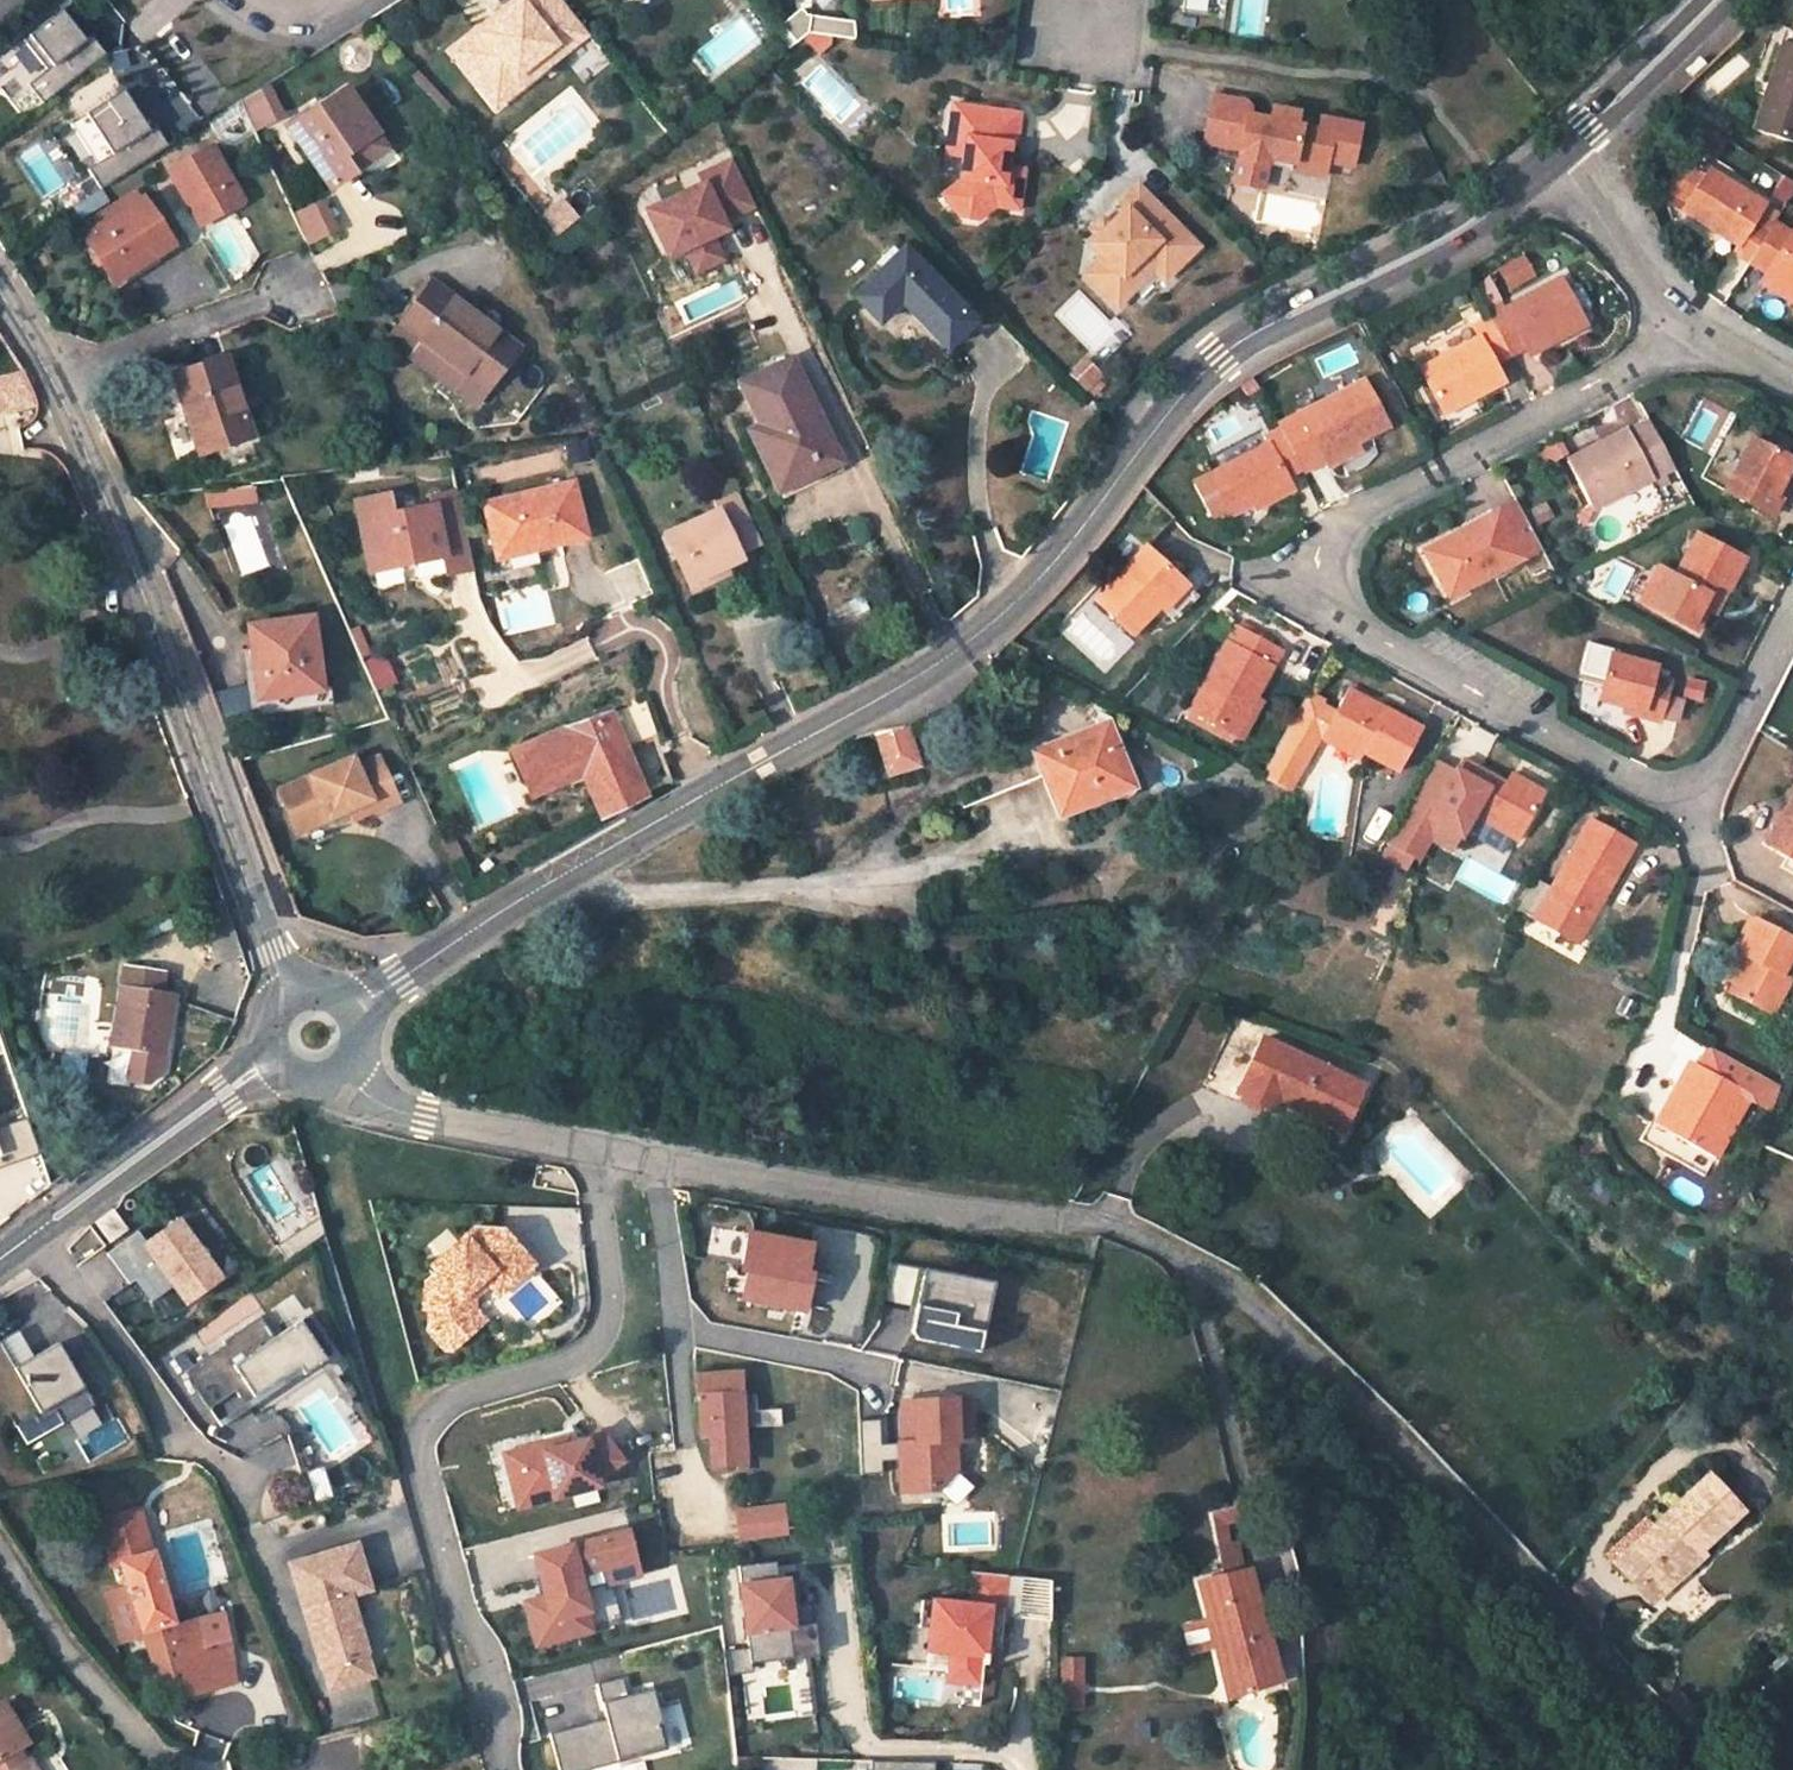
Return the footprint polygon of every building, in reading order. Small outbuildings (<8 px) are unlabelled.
[(454,55),(466,46),(473,54),(489,42),(482,33),(512,10),(517,17),(527,9),(521,3),(524,0),(515,0),(451,50),(454,55)] [(454,55),(482,90),(509,68),(519,81),(559,50),(565,59),(592,38),(562,0),(524,0),(521,3),(527,9),(517,17),(512,10),(482,33),(489,42),(473,54),(466,46),(454,55)] [(781,25),(786,31),(796,43),(802,38),(808,33),(830,36),(855,40),(854,21),(807,15),(802,9),(781,25)] [(58,15),(25,41),(49,71),(30,86),(45,105),(108,55),(93,36),(82,45),(58,15)] [(786,31),(778,36),(788,49),(796,43),(786,31)] [(808,33),(802,38),(818,56),(828,45),(830,36),(808,33)] [(1783,43),(1754,131),(1792,144),(1792,46),(1783,43)] [(509,68),(482,90),(499,112),(565,59),(559,50),(519,81),(509,68)] [(373,133),(345,91),(289,129),(330,188),(353,171),(342,154),(373,133)] [(119,95),(81,119),(107,159),(89,170),(102,190),(169,147),(157,127),(145,135),(119,95)] [(1246,103),(1214,97),(1205,144),(1241,151),(1239,160),(1269,166),(1270,160),(1293,164),(1292,170),(1325,176),(1328,162),(1353,167),(1361,125),(1322,118),(1319,130),(1296,125),(1298,113),(1273,108),(1271,121),(1249,116),(1251,109),(1246,103)] [(1020,113),(952,104),(948,136),(966,138),(963,156),(960,181),(942,195),(960,219),(976,221),(995,207),(1018,210),(1021,188),(1004,186),(1007,167),(1010,144),(1016,145),(1020,113)] [(739,122),(732,109),(719,116),(725,129),(739,122)] [(384,150),(373,133),(342,154),(353,171),(384,150)] [(966,138),(948,136),(946,154),(963,156),(966,138)] [(170,171),(190,204),(222,184),(233,202),(238,198),(209,147),(170,171)] [(1269,166),(1239,160),(1235,183),(1264,189),(1269,166)] [(1293,164),(1270,160),(1269,166),(1292,170),(1293,164)] [(1711,170),(1700,163),(1676,198),(1688,206),(1711,170)] [(1024,169),(1007,167),(1004,186),(1021,188),(1024,169)] [(1765,204),(1711,170),(1688,206),(1685,211),(1738,246),(1733,253),(1749,264),(1766,238),(1750,228),(1758,215),(1765,204)] [(667,179),(645,190),(653,204),(674,193),(667,179)] [(197,223),(233,202),(222,184),(190,204),(186,206),(197,223)] [(1101,257),(1084,274),(1115,306),(1133,288),(1121,276),(1156,241),(1178,264),(1196,246),(1136,184),(1118,202),(1124,208),(1107,225),(1096,235),(1088,243),(1101,257)] [(568,196),(558,203),(573,222),(582,214),(568,196)] [(171,245),(141,200),(83,237),(113,282),(171,245)] [(558,203),(545,214),(561,231),(573,222),(558,203)] [(1774,225),(1758,215),(1750,228),(1766,238),(1774,225)] [(1091,230),(1096,235),(1107,225),(1102,219),(1091,230)] [(1791,237),(1774,225),(1766,238),(1749,264),(1767,275),(1792,291),(1792,234),(1791,237)] [(1162,280),(1178,264),(1156,241),(1121,276),(1133,288),(1152,270),(1162,280)] [(972,322),(902,252),(854,298),(878,322),(899,302),(945,348),(972,322)] [(1792,305),(1792,291),(1767,275),(1760,285),(1792,305)] [(1584,326),(1560,281),(1506,308),(1501,301),(1486,309),(1490,317),(1510,354),(1526,346),(1530,354),(1584,326)] [(517,351),(430,285),(398,327),(448,365),(434,385),(470,412),(485,392),(517,351)] [(1490,317),(1473,327),(1479,338),(1421,369),(1445,414),(1503,382),(1494,365),(1510,356),(1510,354),(1490,317)] [(383,346),(434,385),(448,365),(398,327),(383,346)] [(838,463),(789,362),(741,384),(762,425),(749,432),(777,492),(838,463)] [(248,436),(224,364),(174,379),(199,452),(248,436)] [(1356,443),(1388,426),(1363,382),(1278,426),(1280,430),(1299,465),(1321,454),(1324,459),(1356,443)] [(1089,400),(1082,408),(1090,416),(1098,409),(1089,400)] [(1648,419),(1568,461),(1593,511),(1674,468),(1648,419)] [(1759,443),(1784,456),(1791,442),(1767,429),(1759,443)] [(1280,430),(1266,437),(1269,444),(1210,475),(1193,484),(1211,518),(1228,509),(1231,516),(1253,504),(1290,485),(1287,478),(1301,470),(1299,467),(1299,465),(1280,430)] [(1771,517),(1780,501),(1773,498),(1782,482),(1792,460),(1784,456),(1759,443),(1751,439),(1731,477),(1744,483),(1736,498),(1771,517)] [(1326,463),(1330,471),(1362,455),(1356,443),(1324,459),(1326,463)] [(1326,463),(1324,459),(1321,454),(1299,465),(1299,467),(1301,470),(1304,475),(1326,463)] [(1788,485),(1782,482),(1773,498),(1780,501),(1788,485)] [(1253,504),(1257,509),(1294,490),(1290,485),(1253,504)] [(582,537),(569,486),(484,506),(498,558),(582,537)] [(470,565),(456,493),(430,498),(431,507),(390,515),(386,495),(355,502),(366,559),(397,552),(400,567),(442,558),(445,571),(470,565)] [(729,497),(752,547),(758,544),(735,493),(729,497)] [(716,512),(673,532),(684,555),(675,560),(687,587),(690,592),(700,587),(715,580),(712,574),(727,567),(724,560),(752,547),(729,497),(713,506),(716,512)] [(1495,514),(1426,551),(1445,587),(1462,579),(1467,589),(1542,549),(1519,506),(1496,518),(1495,514)] [(684,555),(673,532),(663,537),(675,560),(684,555)] [(1743,558),(1696,534),(1674,575),(1659,567),(1649,584),(1659,590),(1650,608),(1695,632),(1706,611),(1701,608),(1713,585),(1726,591),(1743,558)] [(1182,581),(1146,548),(1095,602),(1132,635),(1159,606),(1182,581)] [(400,567),(397,552),(366,559),(370,573),(400,567)] [(727,567),(712,574),(715,580),(730,572),(727,567)] [(1450,598),(1467,589),(1462,579),(1445,587),(1450,598)] [(1159,606),(1163,611),(1187,586),(1182,581),(1159,606)] [(1640,602),(1650,608),(1659,590),(1649,584),(1640,602)] [(1714,614),(1726,591),(1713,585),(1701,608),(1706,611),(1714,614)] [(321,690),(312,618),(249,626),(252,651),(235,653),(243,717),(323,706),(321,690)] [(1280,652),(1237,628),(1190,710),(1227,731),(1244,700),(1251,704),(1280,652)] [(1580,672),(1603,678),(1610,654),(1611,654),(1612,648),(1588,642),(1580,672)] [(1598,700),(1623,707),(1642,712),(1641,718),(1657,723),(1667,682),(1651,679),(1654,666),(1611,654),(1610,654),(1603,678),(1598,700)] [(1398,773),(1422,729),(1348,690),(1335,714),(1306,698),(1261,777),(1289,792),(1315,744),(1313,738),(1325,731),(1398,773)] [(1241,739),(1259,708),(1251,704),(1244,700),(1227,731),(1234,735),(1241,739)] [(644,703),(625,709),(636,743),(656,736),(644,703)] [(1621,713),(1641,718),(1642,712),(1623,707),(1621,713)] [(610,714),(601,718),(628,786),(639,781),(610,714)] [(561,731),(512,752),(527,783),(576,760),(582,773),(602,818),(645,795),(639,781),(628,786),(601,718),(561,731)] [(1108,724),(1016,762),(1025,782),(1044,775),(1060,815),(1100,799),(1098,793),(1122,783),(1108,751),(1117,748),(1108,724)] [(882,747),(890,775),(919,766),(906,725),(877,731),(882,747)] [(872,750),(882,747),(877,731),(851,740),(855,755),(872,750)] [(815,759),(819,769),(846,755),(841,745),(815,759)] [(1122,783),(1124,788),(1132,785),(1117,748),(1108,751),(1122,783)] [(855,755),(846,758),(849,770),(875,762),(872,750),(855,755)] [(351,759),(278,791),(297,834),(348,811),(352,820),(373,811),(374,813),(397,803),(377,758),(355,768),(351,759)] [(532,795),(582,773),(576,760),(527,783),(532,795)] [(1505,784),(1462,760),(1454,774),(1434,810),(1413,798),(1388,845),(1411,858),(1423,837),(1452,853),(1464,832),(1473,817),(1510,838),(1518,842),(1544,795),(1519,781),(1514,789),(1505,784)] [(1433,762),(1413,798),(1434,810),(1454,774),(1433,762)] [(1505,784),(1514,789),(1519,781),(1510,776),(1505,784)] [(1100,799),(1124,788),(1122,783),(1098,793),(1100,799)] [(1763,847),(1784,860),(1792,865),(1792,796),(1763,847)] [(1510,838),(1473,817),(1464,832),(1501,853),(1510,838)] [(1579,945),(1633,844),(1591,821),(1536,922),(1579,945)] [(1792,877),(1792,865),(1784,860),(1780,869),(1792,877)] [(1755,921),(1737,953),(1746,958),(1729,991),(1771,1013),(1789,980),(1781,975),(1792,952),(1792,942),(1755,921)] [(105,1054),(127,1057),(122,1086),(140,1088),(153,1078),(165,999),(153,998),(156,977),(118,971),(105,1054)] [(1295,1054),(1264,1038),(1252,1061),(1283,1078),(1295,1054)] [(1708,1047),(1697,1066),(1750,1096),(1747,1101),(1770,1113),(1779,1088),(1708,1047)] [(1283,1078),(1252,1061),(1236,1094),(1270,1111),(1281,1089),(1289,1093),(1323,1111),(1318,1119),(1327,1124),(1348,1080),(1295,1054),(1283,1078)] [(79,1062),(48,1057),(47,1065),(55,1067),(51,1096),(73,1100),(79,1062)] [(1747,1101),(1750,1096),(1697,1066),(1690,1062),(1655,1126),(1670,1135),(1660,1153),(1705,1179),(1747,1101)] [(1363,1087),(1348,1080),(1327,1124),(1341,1131),(1363,1087)] [(1284,1101),(1318,1119),(1323,1111),(1289,1093),(1284,1101)] [(41,1153),(29,1116),(0,1126),(0,1167),(41,1153)] [(1655,1126),(1645,1145),(1660,1153),(1670,1135),(1655,1126)] [(150,1191),(144,1181),(129,1191),(135,1201),(150,1191)] [(135,1201),(129,1191),(125,1194),(122,1199),(128,1208),(129,1209),(131,1209),(132,1209),(134,1209),(135,1208),(136,1207),(136,1205),(136,1204),(136,1202),(135,1201)] [(97,1222),(110,1243),(128,1230),(114,1210),(97,1222)] [(137,1232),(107,1254),(129,1285),(134,1281),(150,1303),(175,1285),(187,1302),(218,1279),(177,1223),(147,1245),(137,1232)] [(437,1273),(425,1282),(423,1309),(429,1310),(428,1331),(444,1350),(452,1351),(476,1329),(464,1315),(466,1304),(462,1299),(494,1272),(508,1288),(533,1265),(504,1231),(475,1228),(431,1266),(437,1273)] [(811,1245),(748,1232),(742,1265),(747,1266),(741,1298),(792,1308),(799,1275),(804,1276),(811,1245)] [(215,1354),(189,1373),(213,1410),(240,1391),(254,1411),(324,1361),(322,1358),(330,1353),(305,1317),(274,1339),(260,1318),(226,1342),(240,1362),(227,1371),(215,1354)] [(17,1330),(0,1340),(0,1376),(13,1368),(33,1356),(17,1330)] [(33,1356),(13,1368),(26,1390),(2,1404),(16,1427),(51,1405),(62,1423),(94,1404),(56,1342),(33,1356)] [(698,1400),(701,1400),(708,1400),(711,1434),(713,1464),(738,1463),(738,1465),(739,1466),(740,1467),(741,1467),(742,1467),(744,1467),(745,1466),(746,1466),(746,1465),(747,1464),(747,1462),(744,1428),(743,1412),(742,1397),(741,1372),(696,1375),(698,1400)] [(742,1397),(743,1412),(755,1411),(754,1396),(742,1397)] [(967,1398),(901,1402),(903,1443),(899,1443),(901,1492),(938,1490),(955,1471),(953,1441),(969,1440),(967,1398)] [(703,1434),(711,1434),(708,1400),(701,1400),(703,1434)] [(781,1425),(780,1409),(755,1411),(743,1412),(744,1428),(781,1425)] [(879,1419),(858,1421),(862,1475),(883,1473),(879,1419)] [(567,1438),(505,1454),(519,1506),(597,1485),(596,1480),(622,1461),(600,1431),(586,1441),(572,1443),(567,1438)] [(325,1468),(301,1476),(307,1492),(331,1485),(325,1468)] [(1744,1512),(1708,1476),(1656,1524),(1660,1528),(1646,1541),(1642,1536),(1614,1562),(1632,1582),(1635,1579),(1651,1596),(1682,1567),(1687,1572),(1704,1556),(1700,1553),(1744,1512)] [(336,1500),(331,1485),(307,1492),(312,1508),(336,1500)] [(785,1501),(737,1507),(741,1534),(788,1528),(785,1501)] [(141,1506),(103,1517),(116,1563),(120,1561),(154,1552),(141,1506)] [(1236,1524),(1233,1510),(1210,1515),(1223,1577),(1246,1572),(1239,1541),(1231,1543),(1228,1525),(1236,1524)] [(627,1532),(534,1556),(540,1580),(536,1582),(540,1599),(526,1603),(537,1645),(622,1623),(611,1582),(639,1575),(627,1532)] [(358,1545),(291,1565),(323,1669),(325,1669),(332,1691),(375,1678),(368,1656),(370,1655),(352,1598),(372,1591),(358,1545)] [(154,1552),(120,1561),(127,1585),(105,1593),(120,1642),(144,1635),(161,1690),(185,1685),(188,1696),(237,1683),(224,1613),(198,1619),(196,1612),(173,1619),(154,1552)] [(775,1558),(738,1563),(749,1644),(729,1647),(732,1672),(754,1669),(753,1660),(820,1651),(812,1597),(800,1599),(797,1575),(778,1577),(775,1558)] [(1656,1602),(1687,1572),(1682,1567),(1651,1596),(1656,1602)] [(1049,1621),(1049,1581),(1007,1574),(974,1570),(969,1602),(922,1596),(919,1623),(929,1624),(924,1664),(947,1668),(946,1678),(978,1682),(981,1662),(984,1663),(985,1652),(982,1652),(983,1645),(997,1647),(1002,1614),(1049,1621)] [(1223,1577),(1199,1582),(1228,1698),(1279,1684),(1250,1571),(1246,1572),(1223,1577)] [(1076,1666),(1061,1666),(1060,1707),(1075,1708),(1076,1666)] [(598,1684),(607,1719),(551,1733),(560,1769),(591,1769),(620,1763),(619,1760),(665,1748),(650,1690),(629,1696),(624,1677),(598,1684)] [(1671,1712),(1681,1701),(1673,1693),(1662,1703),(1671,1712)] [(30,1760),(25,1763),(18,1751),(28,1745),(5,1705),(0,1708),(0,1769),(36,1769),(30,1760)] [(938,1761),(875,1759),(875,1769),(938,1769),(938,1761)]
